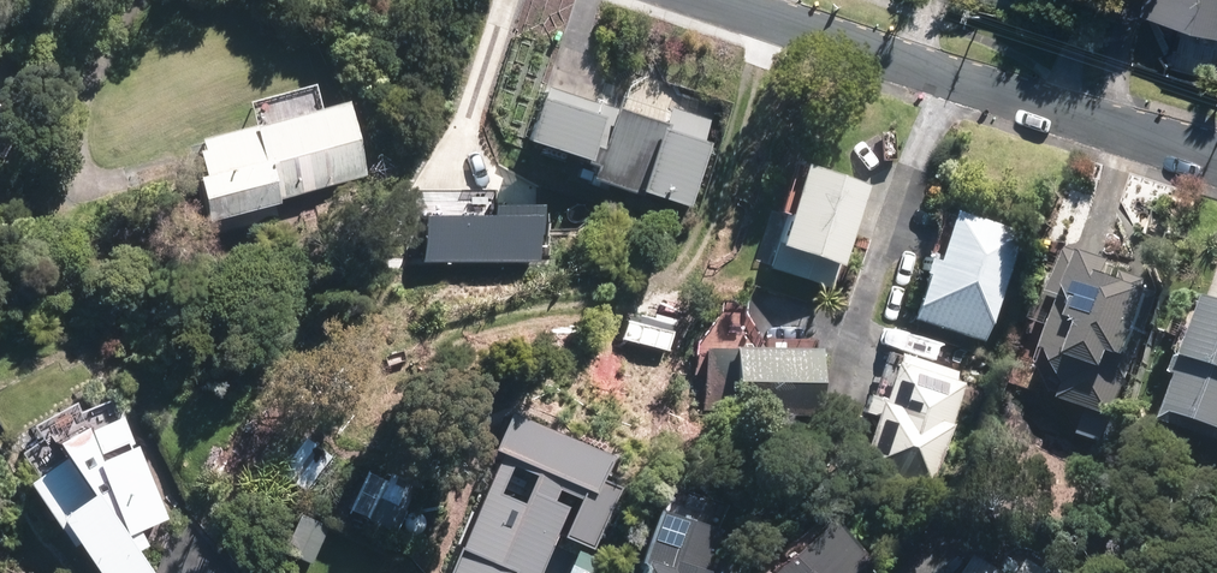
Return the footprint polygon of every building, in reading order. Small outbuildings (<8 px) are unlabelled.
[(1158,14),(1206,30),(1216,0),(1163,0),(1158,14)] [(590,120),(541,103),(530,137),(579,153),(590,120)] [(341,108),(197,147),(213,208),(358,170),(341,108)] [(696,142),(618,115),(598,173),(675,200),(696,142)] [(856,191),(805,173),(773,265),(825,282),(856,191)] [(492,184),(413,184),(413,254),(535,253),(535,232),(539,232),(539,199),(492,200),(492,184)] [(1006,231),(951,213),(919,313),(974,330),(1006,231)] [(1154,282),(1075,257),(1045,351),(1059,390),(1113,407),(1154,282)] [(1213,304),(1173,419),(1216,434),(1216,305),(1213,304)] [(811,354),(710,350),(708,402),(809,405),(811,354)] [(896,363),(866,458),(921,476),(951,380),(896,363)] [(489,447),(494,449),(447,572),(548,572),(563,534),(596,547),(622,480),(602,473),(614,442),(507,401),(489,447)] [(36,456),(33,457),(104,572),(140,572),(117,537),(113,531),(150,509),(116,423),(36,456)] [(712,533),(662,518),(645,572),(700,572),(712,533)] [(321,529),(301,521),(289,551),(309,558),(321,529)] [(773,572),(853,572),(862,565),(822,525),(773,572)] [(982,572),(1033,572),(997,550),(982,572)]
